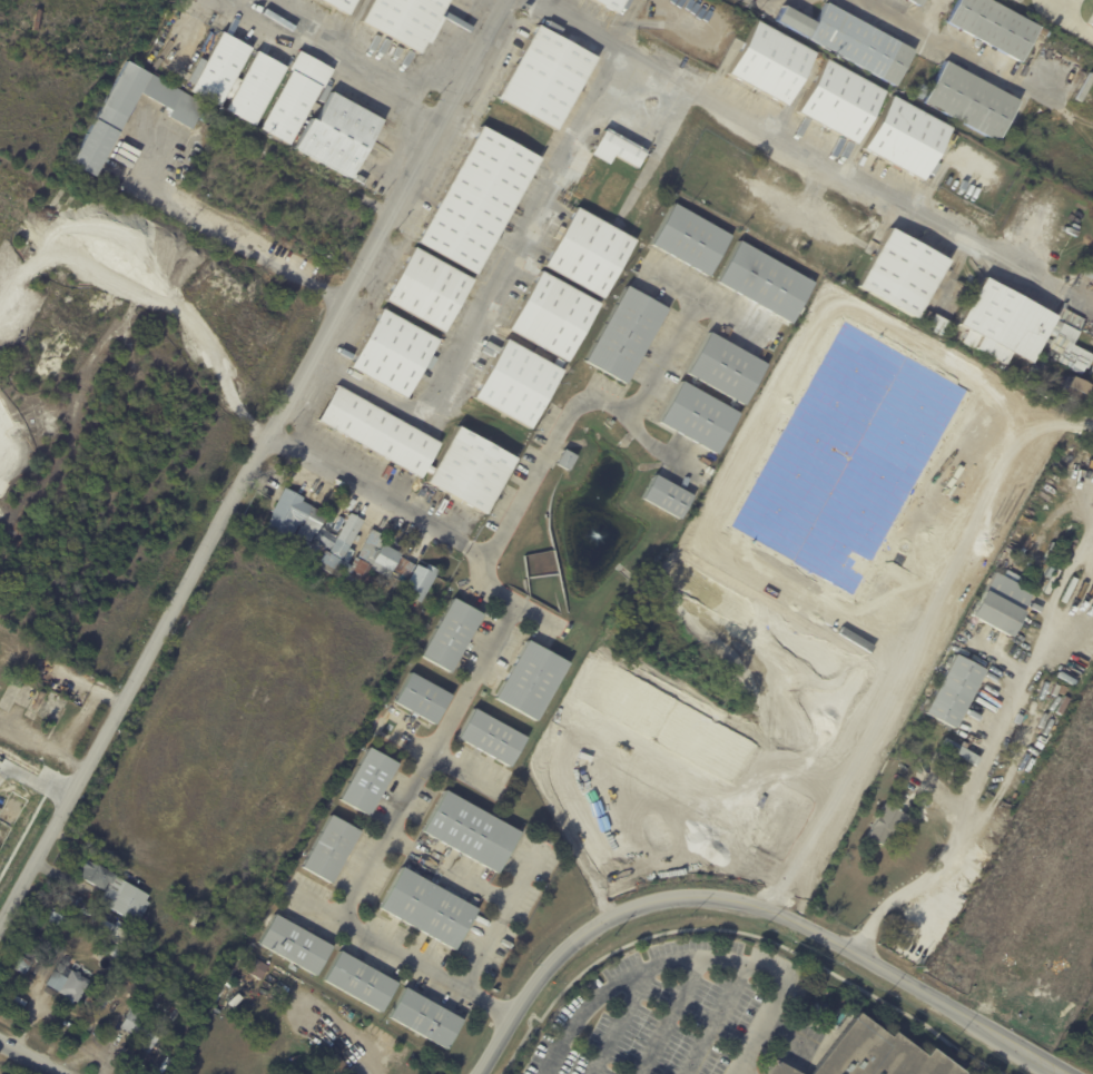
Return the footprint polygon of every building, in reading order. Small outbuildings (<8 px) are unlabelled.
[(349,14),(324,0),(357,0),(349,14)] [(362,21),(373,0),(449,0),(441,16),(444,18),(430,43),(426,41),(420,53),(362,21)] [(617,12),(595,0),(623,0),(617,12)] [(946,22),(957,0),(989,0),(1046,30),(1044,36),(1043,36),(1036,32),(1021,61),(946,22)] [(915,51),(895,86),(766,13),(769,6),(781,12),(785,4),(817,22),(827,2),(837,8),(840,2),(848,7),(845,12),(915,51)] [(802,73),(786,105),(728,73),(757,21),(815,52),(802,73)] [(555,129),(499,97),(539,24),(598,57),(557,130),(555,129)] [(233,96),(228,93),(221,107),(191,91),(195,85),(188,81),(200,58),(208,61),(224,32),(253,48),(237,77),(242,79),(233,96)] [(1072,59),(1072,60),(1065,56),(1075,38),(1082,41),(1072,59)] [(287,69),(256,127),(226,110),(258,52),(287,69)] [(291,145),(291,146),(262,130),(293,71),(291,70),(299,52),(334,70),(324,88),(322,87),(291,145)] [(873,110),(855,142),(797,111),(826,59),(884,90),(873,110)] [(1005,128),(997,141),(912,96),(917,83),(930,90),(946,61),(1020,100),(1005,128)] [(194,128),(193,129),(170,117),(174,110),(141,93),(96,177),(73,165),(129,62),(206,105),(194,128)] [(1091,71),(1092,73),(1092,79),(1081,101),(1075,98),(1091,71)] [(383,119),(351,178),(295,148),(311,118),(316,121),(332,91),(383,119)] [(391,114),(360,98),(362,93),(393,109),(391,114)] [(951,146),(947,152),(945,151),(938,164),(934,160),(923,180),(864,148),(892,97),(949,128),(947,132),(955,137),(951,146)] [(541,157),(542,157),(477,273),(420,242),(484,125),(541,157)] [(648,151),(638,168),(614,155),(610,165),(592,155),(607,128),(648,151)] [(942,183),(948,174),(953,176),(946,186),(942,183)] [(777,176),(799,188),(797,193),(775,181),(777,176)] [(820,197),(844,206),(841,211),(818,201),(820,197)] [(708,275),(651,244),(673,203),(731,235),(708,276),(708,275)] [(613,225),(637,238),(604,296),(545,264),(560,238),(554,236),(561,225),(565,227),(578,206),(613,225)] [(924,307),(917,319),(859,286),(892,227),(951,260),(924,307)] [(791,323),(717,280),(739,240),(815,282),(792,323),(791,323)] [(415,247),(474,278),(445,332),(387,299),(415,247)] [(1084,276),(1092,260),(1092,280),(1084,276)] [(600,302),(568,361),(510,328),(542,270),(600,302)] [(1079,328),(1077,331),(1079,332),(1072,344),(1092,355),(1086,368),(1084,367),(1080,375),(1070,370),(1070,368),(1056,361),(1060,355),(1043,345),(1033,364),(1012,353),(1005,365),(961,342),(968,328),(961,324),(986,277),(1055,315),(1060,306),(1083,319),(1079,328)] [(631,287),(668,308),(626,384),(585,361),(628,286),(631,287)] [(383,308),(439,339),(406,397),(351,366),(383,308)] [(711,332),(767,363),(745,404),(687,372),(709,332),(711,332)] [(563,362),(560,368),(563,371),(531,428),(474,397),(506,338),(552,365),(557,358),(563,362)] [(1081,381),(1092,387),(1092,394),(1091,398),(1089,397),(1084,406),(1065,396),(1070,386),(1073,387),(1077,378),(1081,381)] [(682,381),(739,413),(717,453),(660,422),(682,381)] [(440,441),(442,442),(430,464),(436,467),(460,424),(519,456),(488,513),(430,481),(433,474),(426,471),(422,479),(318,421),(338,385),(440,441)] [(558,464),(565,450),(577,456),(570,471),(558,464)] [(659,475),(693,495),(681,519),(643,497),(657,474),(659,475)] [(302,535),(295,532),(292,540),(267,528),(286,487),(305,496),(304,501),(328,513),(314,541),(302,535)] [(358,558),(373,564),(373,563),(358,556),(373,529),(382,533),(382,534),(386,536),(384,543),(403,552),(394,571),(388,568),(385,574),(372,568),(368,574),(375,578),(371,587),(364,582),(361,589),(321,566),(323,561),(321,560),(326,550),(331,552),(352,512),(365,520),(349,548),(355,551),(348,562),(352,564),(356,556),(358,558)] [(325,549),(317,562),(306,556),(316,540),(326,545),(325,549)] [(415,564),(416,564),(408,579),(402,575),(402,573),(401,572),(400,573),(395,571),(403,556),(415,564)] [(440,569),(422,602),(411,597),(415,589),(407,584),(419,564),(427,569),(430,563),(440,569)] [(995,572),(1034,593),(1011,637),(971,614),(994,572),(995,572)] [(482,613),(450,672),(421,656),(453,598),(482,613)] [(530,641),(569,662),(536,721),(495,698),(528,640),(530,641)] [(985,670),(955,728),(925,712),(955,653),(985,670)] [(433,725),(395,702),(412,673),(452,696),(435,726),(433,725)] [(69,711),(60,731),(52,728),(61,708),(69,711)] [(508,766),(459,738),(474,708),(526,738),(510,767),(508,766)] [(979,757),(944,738),(939,746),(974,765),(979,757)] [(398,766),(370,816),(341,799),(370,747),(398,765),(398,766)] [(936,751),(939,747),(949,753),(943,767),(932,760),(936,751)] [(521,831),(499,873),(423,830),(445,789),(521,831)] [(361,832),(332,884),(303,867),(332,816),(361,832)] [(100,903),(107,889),(105,888),(104,890),(89,881),(89,880),(79,875),(87,860),(98,866),(98,865),(117,875),(116,876),(150,895),(147,900),(150,903),(142,919),(137,916),(135,922),(100,903)] [(421,877),(479,909),(455,949),(381,908),(403,867),(421,877)] [(47,908),(72,922),(68,930),(42,918),(47,908)] [(193,920),(197,914),(209,920),(206,928),(193,920)] [(279,917),(333,948),(317,977),(260,945),(276,916),(279,917)] [(342,953),(398,984),(383,1013),(325,981),(342,952),(342,953)] [(25,974),(33,961),(20,953),(12,966),(25,974)] [(186,963),(189,958),(199,965),(196,970),(186,963)] [(72,969),(78,973),(78,970),(82,973),(81,975),(90,981),(78,1003),(76,1002),(72,1006),(67,1004),(70,998),(47,985),(55,970),(56,970),(60,963),(61,964),(65,959),(71,963),(67,972),(70,974),(72,969)] [(429,1001),(463,1021),(446,1050),(388,1017),(405,987),(429,1001)] [(240,993),(245,998),(235,1008),(229,1003),(240,993)] [(110,1001),(104,1011),(99,1007),(106,998),(110,1001)] [(137,1037),(120,1027),(135,1002),(144,1007),(145,1006),(149,1008),(149,1011),(155,1014),(145,1029),(159,1038),(150,1054),(135,1045),(139,1037),(137,1037)] [(824,1012),(814,1017),(808,1007),(818,1002),(824,1012)] [(831,1019),(827,1011),(836,1005),(841,1014),(831,1019)] [(175,1021),(170,1018),(174,1014),(170,1012),(174,1007),(180,1012),(175,1021)] [(963,1073),(962,1073),(809,1073),(856,1013),(888,1037),(893,1032),(924,1056),(930,1048),(963,1073)] [(85,1027),(88,1021),(93,1024),(90,1031),(85,1027)] [(777,1052),(773,1058),(800,1073),(807,1073),(809,1071),(777,1052)] [(347,1066),(339,1073),(334,1073),(325,1065),(337,1053),(348,1065),(347,1066)] [(771,1061),(797,1073),(764,1073),(771,1061)]
